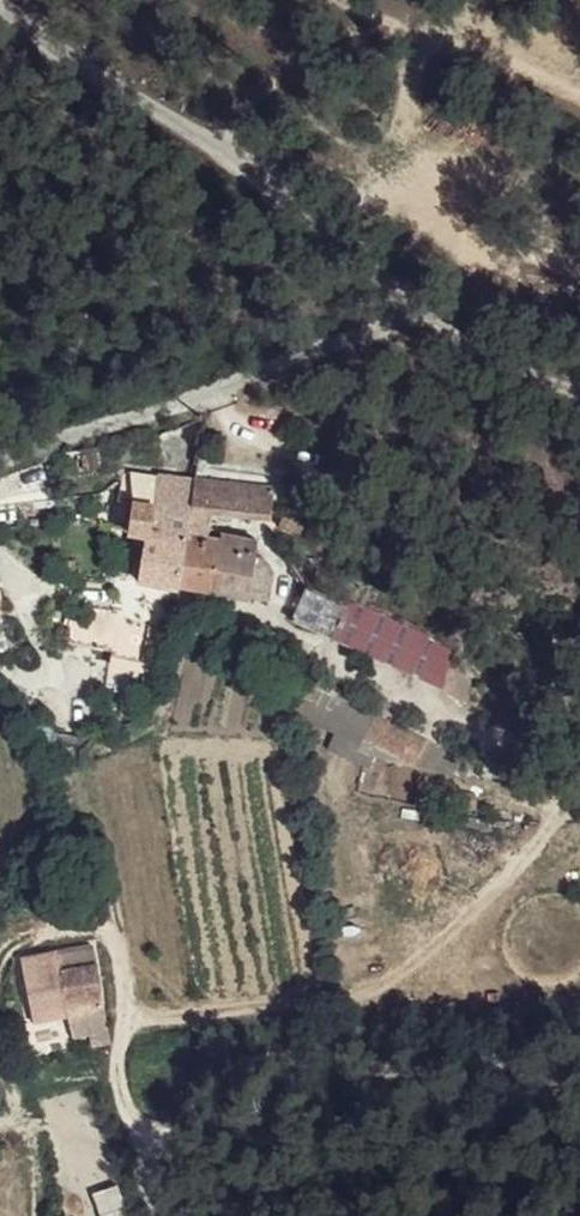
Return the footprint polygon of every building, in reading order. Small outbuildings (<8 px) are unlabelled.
[(187,513),(193,478),(157,475),(157,496),(118,491),(118,507),(131,508),(129,533),(141,535),(139,582),(176,585),(187,513)] [(269,487),(193,478),(187,513),(203,515),(268,516),(269,487)] [(277,509),(262,531),(275,536),(279,528),(304,538),(309,524),(277,509)] [(203,515),(187,513),(176,585),(267,593),(266,561),(256,555),(256,543),(202,535),(203,515)] [(44,561),(30,559),(29,571),(43,572),(44,561)] [(315,591),(295,625),(333,640),(348,608),(315,591)] [(157,619),(129,618),(128,657),(156,658),(157,619)] [(101,938),(63,941),(69,1003),(106,1001),(101,938)]
